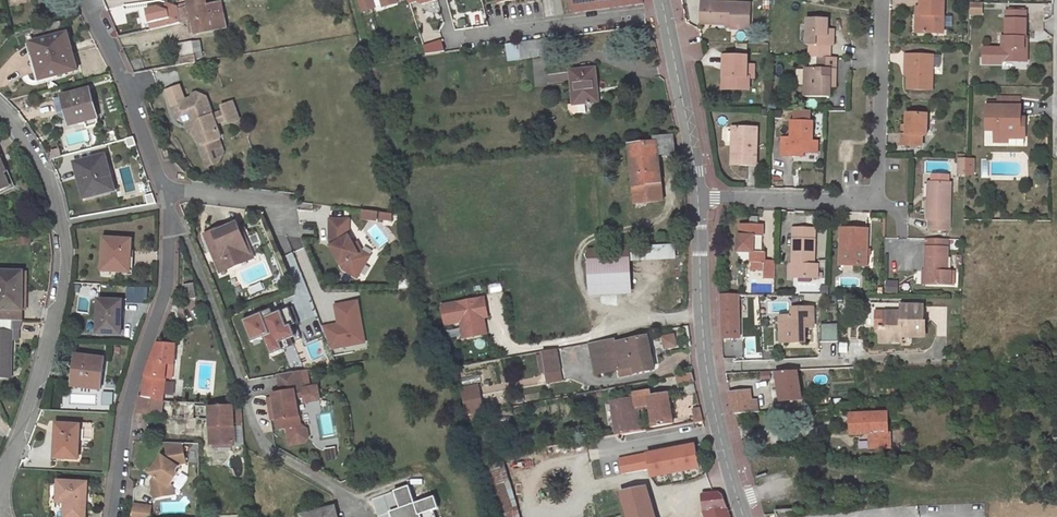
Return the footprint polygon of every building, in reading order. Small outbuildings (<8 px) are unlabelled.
[(189,8),(206,5),(205,0),(187,0),(189,8)] [(362,11),(374,8),(372,0),(358,0),(362,11)] [(575,14),(636,5),(636,0),(572,0),(575,14)] [(732,26),(732,29),(750,29),(750,4),(711,3),(711,0),(702,0),(701,20),(726,21),(732,21),(732,26)] [(921,7),(920,33),(943,34),(944,0),(921,0),(921,7)] [(226,28),(220,2),(211,4),(206,5),(189,8),(186,9),(177,11),(176,11),(179,23),(192,20),(193,23),(195,34),(226,28)] [(174,25),(171,12),(154,15),(157,29),(174,25)] [(809,44),(809,57),(818,57),(831,57),(831,45),(834,45),(834,36),(833,36),(828,36),(828,29),(828,20),(807,19),(807,44),(809,44)] [(1026,20),(1025,20),(1008,20),(1006,19),(1006,38),(1006,49),(1003,48),(1003,61),(1027,62),(1027,49),(1024,49),(1024,39),(1026,39),(1026,20)] [(49,31),(47,25),(33,29),(34,34),(49,31)] [(31,44),(41,80),(78,71),(68,34),(31,44)] [(546,55),(545,39),(519,43),(521,58),(546,55)] [(178,66),(195,63),(195,60),(202,58),(199,41),(180,44),(181,58),(176,58),(178,66)] [(441,42),(425,47),(427,55),(444,53),(441,42)] [(37,81),(41,80),(31,44),(27,45),(37,81)] [(909,63),(909,76),(908,89),(932,90),(933,56),(906,55),(906,63),(909,63)] [(747,77),(747,65),(748,56),(724,56),(724,65),(726,65),(725,88),(749,89),(749,77),(747,77)] [(831,57),(818,57),(817,68),(806,68),(805,78),(805,96),(830,97),(831,88),(831,83),(836,84),(836,57),(831,57)] [(574,106),(595,103),(594,90),(597,89),(595,69),(570,71),(574,106)] [(181,89),(168,94),(172,108),(184,104),(185,101),(181,89)] [(97,118),(89,90),(62,97),(70,126),(97,118)] [(184,104),(172,108),(177,120),(183,122),(187,121),(191,133),(194,134),(196,141),(204,144),(201,150),(207,167),(220,163),(218,156),(212,142),(219,140),(221,139),(216,124),(215,122),(226,118),(227,120),(229,124),(239,120),(233,103),(222,107),(224,112),(213,116),(206,98),(197,94),(193,95),(190,103),(185,101),(184,104)] [(1021,124),(1021,118),(1022,107),(1020,107),(1020,98),(998,98),(998,102),(999,107),(988,107),(987,107),(987,130),(995,131),(995,141),(1008,142),(1008,137),(1025,138),(1026,124),(1021,124)] [(907,135),(902,135),(902,146),(922,146),(922,135),(927,136),(927,115),(907,114),(907,126),(907,135)] [(815,153),(815,142),(813,142),(813,122),(792,121),(791,138),(782,138),(782,156),(799,156),(799,153),(804,153),(815,153)] [(757,128),(738,128),(737,146),(733,146),(733,165),(756,165),(757,128)] [(675,154),(673,136),(656,137),(658,155),(675,154)] [(658,155),(656,137),(654,137),(655,142),(629,145),(633,187),(661,183),(658,155)] [(212,142),(218,156),(224,154),(219,140),(212,142)] [(96,191),(113,186),(105,155),(75,163),(84,198),(97,195),(96,191)] [(10,187),(4,173),(6,172),(0,156),(0,191),(10,187)] [(965,159),(965,160),(965,170),(965,174),(974,175),(974,159),(965,159)] [(950,183),(930,182),(930,199),(928,199),(928,219),(930,219),(930,228),(933,228),(949,228),(950,183)] [(663,201),(661,183),(633,187),(635,204),(663,201)] [(114,190),(113,186),(96,191),(97,195),(114,190)] [(363,220),(394,223),(395,214),(363,211),(363,220)] [(349,220),(330,219),(329,240),(332,245),(330,246),(343,270),(357,278),(368,260),(359,255),(354,245),(349,236),(349,220)] [(764,269),(765,262),(765,252),(762,253),(762,225),(741,224),(741,236),(738,236),(738,252),(752,252),(752,269),(764,269)] [(235,225),(205,237),(218,268),(229,263),(231,268),(241,264),(238,259),(251,253),(241,229),(237,230),(235,225)] [(795,264),(794,277),(817,278),(818,265),(813,265),(815,229),(794,229),(793,264),(795,264)] [(867,260),(867,255),(868,230),(843,229),(842,265),(867,266),(867,260)] [(30,235),(19,237),(21,246),(31,244),(30,235)] [(129,272),(131,241),(105,239),(103,271),(129,272)] [(948,240),(927,239),(926,271),(928,271),(928,284),(950,285),(950,271),(947,271),(948,240)] [(359,255),(368,260),(370,257),(362,252),(357,243),(354,245),(359,255)] [(674,245),(630,247),(631,259),(674,257),(674,245)] [(631,259),(630,247),(587,249),(589,297),(632,295),(631,259)] [(254,259),(251,253),(238,259),(241,264),(254,259)] [(774,262),(765,262),(764,269),(764,277),(774,277),(774,262)] [(229,263),(218,268),(220,273),(231,268),(229,263)] [(23,320),(24,272),(0,271),(0,320),(23,320)] [(818,278),(790,278),(790,291),(818,291),(818,278)] [(897,280),(885,280),(885,293),(897,293),(897,280)] [(184,286),(187,300),(196,298),(194,284),(184,286)] [(128,302),(148,303),(148,288),(128,288),(128,302)] [(739,295),(722,295),(722,327),(740,327),(739,295)] [(484,299),(442,307),(445,326),(461,323),(466,322),(469,338),(487,335),(484,319),(482,311),(486,311),(484,299)] [(121,334),(122,301),(99,300),(97,333),(121,334)] [(338,325),(322,328),(331,350),(353,345),(352,338),(364,335),(357,302),(335,307),(337,319),(340,318),(341,325),(338,325)] [(899,309),(883,310),(883,325),(874,326),(874,331),(878,334),(878,343),(901,343),(901,337),(925,337),(925,303),(903,303),(903,309),(903,312),(899,312),(899,309)] [(297,323),(291,307),(272,314),(268,315),(267,311),(242,321),(251,343),(263,338),(270,356),(283,351),(280,343),(291,339),(286,327),(291,326),(297,323)] [(785,333),(785,342),(805,342),(805,327),(814,326),(813,308),(793,308),(792,316),(780,316),(780,330),(785,333)] [(883,325),(883,310),(874,310),(874,326),(883,325)] [(23,320),(0,320),(0,377),(12,378),(13,339),(13,330),(22,331),(23,320)] [(466,322),(461,323),(464,339),(469,338),(466,322)] [(291,326),(286,327),(291,339),(295,337),(291,326)] [(740,327),(722,327),(723,339),(740,338),(740,327)] [(13,330),(13,339),(22,339),(22,331),(13,330)] [(673,334),(661,336),(663,348),(676,346),(673,334)] [(364,335),(352,338),(353,345),(365,343),(364,335)] [(633,367),(634,375),(654,371),(648,338),(616,343),(615,340),(591,344),(596,374),(619,370),(633,367)] [(293,347),(291,339),(280,343),(283,351),(293,347)] [(143,398),(163,400),(165,379),(167,364),(174,364),(176,345),(158,344),(145,380),(143,398)] [(556,351),(543,353),(543,355),(546,374),(546,376),(560,374),(556,351)] [(100,390),(104,358),(77,355),(73,386),(100,390)] [(546,374),(543,355),(537,356),(540,375),(546,374)] [(167,364),(165,379),(173,380),(174,364),(167,364)] [(620,378),(634,375),(633,367),(619,370),(620,378)] [(307,371),(279,375),(282,393),(273,394),(274,398),(268,400),(272,421),(277,420),(279,430),(287,429),(290,445),(305,443),(308,438),(307,429),(302,426),(301,426),(297,399),(305,397),(304,390),(310,389),(307,371)] [(796,371),(776,373),(779,400),(799,398),(796,371)] [(560,374),(546,376),(548,386),(561,384),(560,374)] [(692,374),(677,377),(680,385),(694,382),(692,374)] [(305,397),(306,403),(320,401),(318,387),(310,389),(304,390),(305,397)] [(479,387),(461,390),(466,416),(484,412),(479,387)] [(748,389),(732,391),(734,413),(751,411),(749,400),(748,389)] [(624,435),(635,432),(632,409),(645,407),(650,406),(653,427),(673,423),(668,394),(652,396),(651,391),(630,394),(631,399),(612,402),(616,436),(620,435),(624,435)] [(113,393),(102,393),(102,405),(112,405),(113,393)] [(160,417),(163,400),(143,398),(139,397),(136,412),(160,417)] [(749,400),(751,411),(758,411),(757,399),(749,400)] [(243,443),(242,420),(234,420),(234,407),(210,407),(211,444),(243,443)] [(242,420),(241,407),(234,407),(234,420),(242,420)] [(635,432),(641,431),(638,411),(646,410),(645,407),(632,409),(635,432)] [(700,407),(694,409),(696,420),(702,419),(700,407)] [(889,447),(888,433),(887,413),(851,415),(852,434),(870,433),(873,433),(873,448),(889,447)] [(77,459),(79,425),(57,424),(57,429),(56,440),(53,440),(52,447),(59,448),(58,458),(77,459)] [(182,443),(166,443),(168,455),(162,456),(150,473),(154,476),(151,481),(154,498),(170,495),(168,487),(169,485),(176,476),(175,470),(180,464),(185,463),(182,443)] [(695,445),(619,459),(622,474),(650,468),(651,477),(699,467),(695,445)] [(326,451),(327,459),(336,458),(335,450),(326,451)] [(501,516),(513,512),(496,458),(482,462),(501,516)] [(87,490),(87,483),(59,482),(57,502),(65,503),(64,516),(85,516),(86,494),(82,494),(83,489),(87,490)] [(391,516),(435,516),(434,510),(430,498),(415,503),(410,486),(394,491),(401,513),(391,516)] [(646,487),(636,489),(621,492),(628,516),(654,516),(646,487)] [(724,498),(720,493),(703,494),(703,508),(704,513),(705,516),(731,516),(724,498)] [(435,497),(430,498),(434,510),(439,509),(435,497)] [(775,504),(773,499),(762,502),(764,508),(775,504)] [(132,516),(150,516),(152,507),(134,505),(132,516)] [(334,508),(302,515),(302,516),(337,516),(334,508)]
